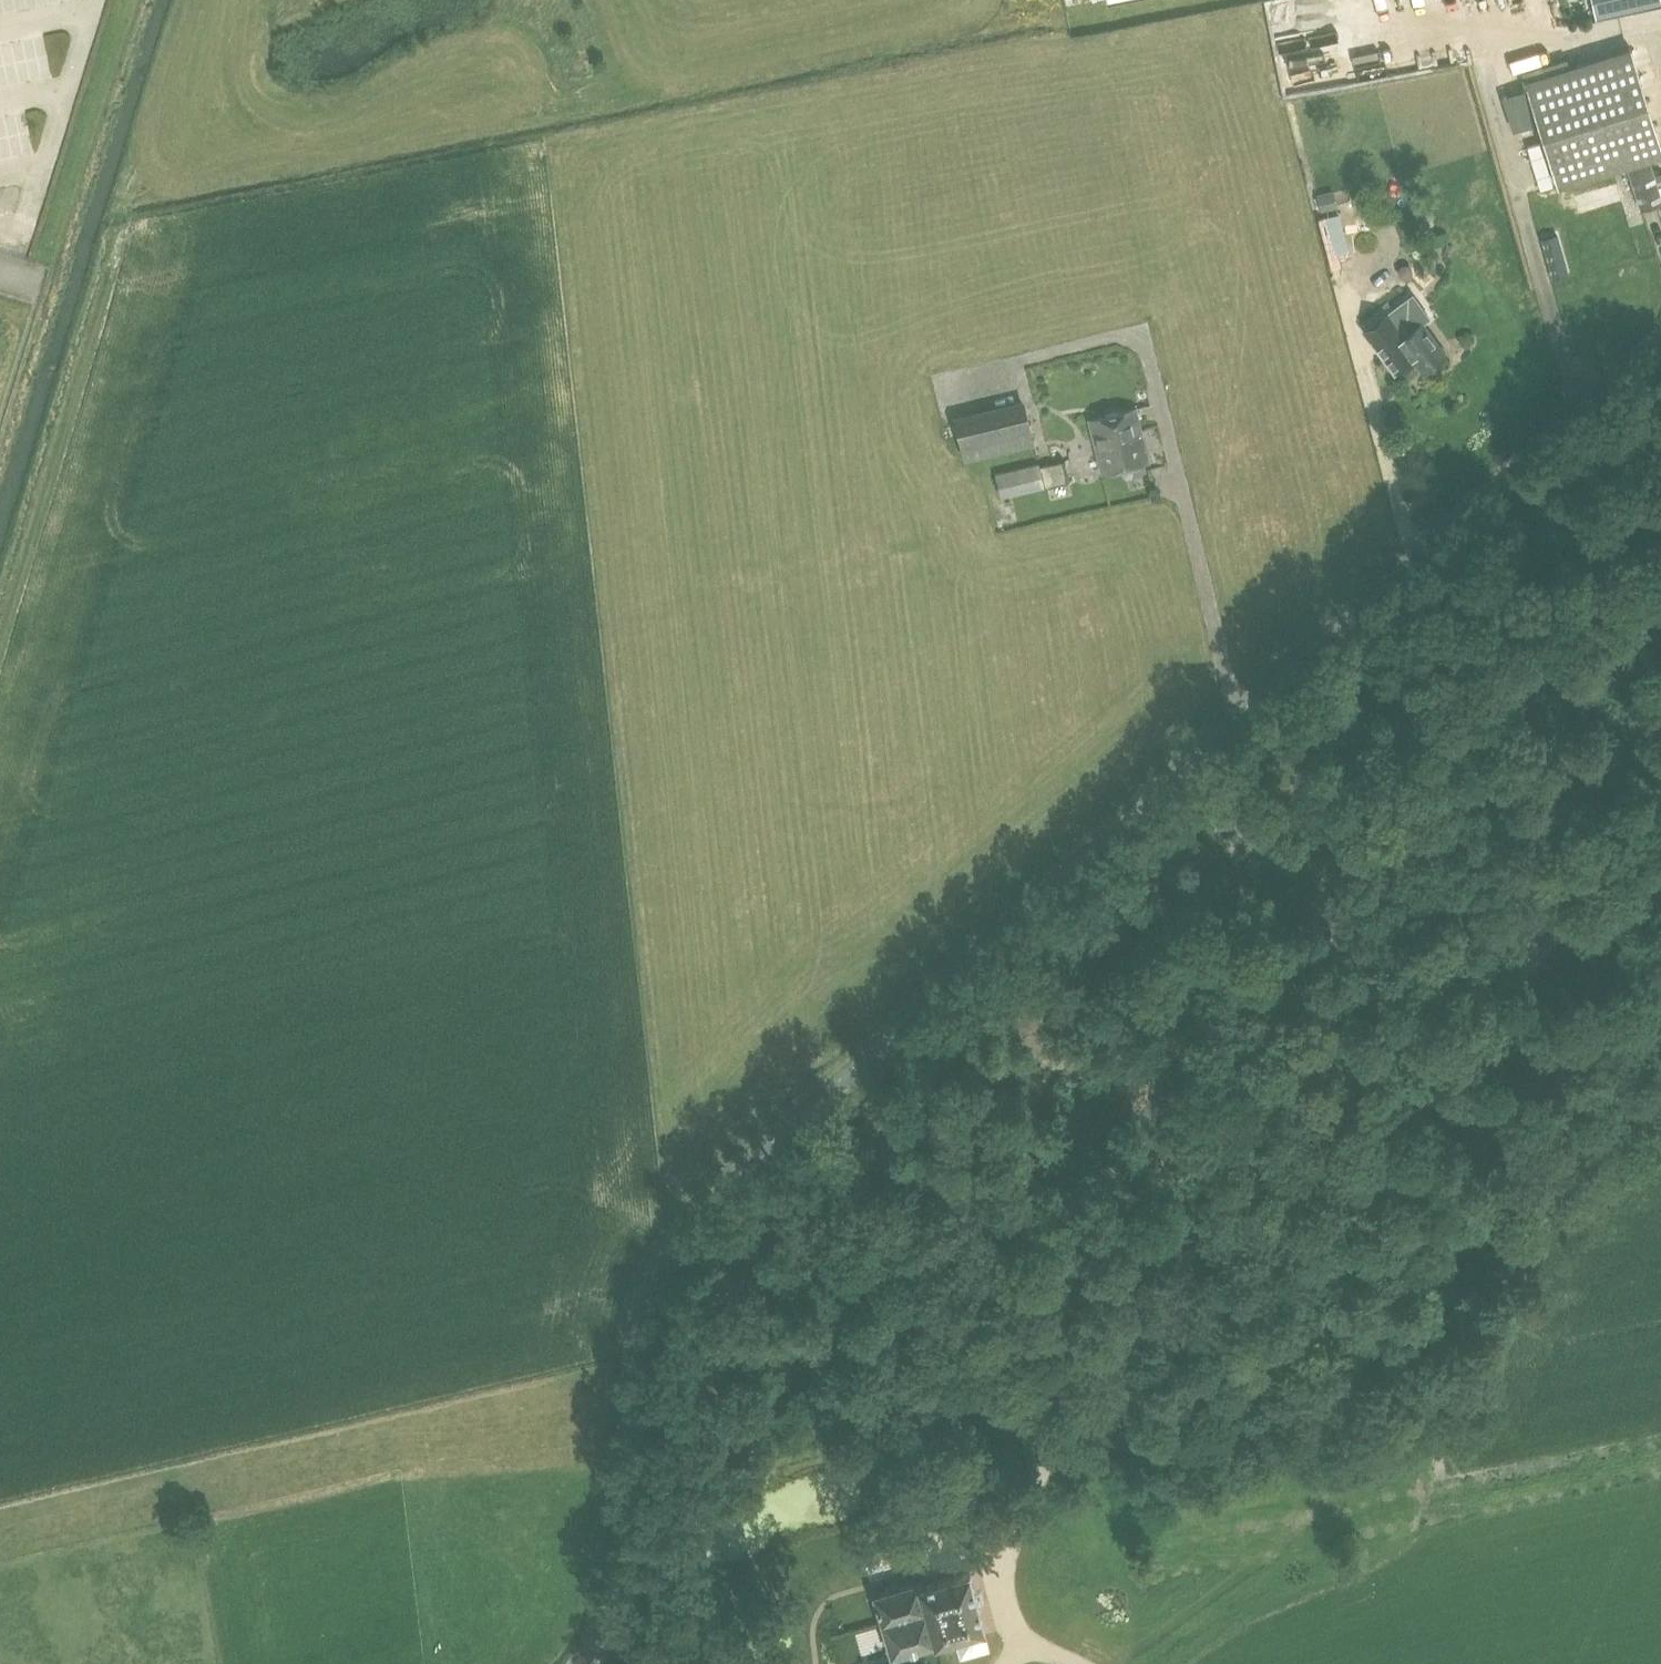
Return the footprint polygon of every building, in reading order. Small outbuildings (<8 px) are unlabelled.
[(1596,14),(1660,0),(1593,0),(1596,14)] [(1626,165),(1650,158),(1660,155),(1660,143),(1631,46),(1523,79),(1557,187),(1597,175),(1613,170),(1626,165)] [(1626,165),(1640,210),(1660,202),(1660,194),(1659,186),(1658,185),(1655,175),(1650,158),(1626,165)] [(1617,199),(1612,183),(1573,195),(1578,211),(1617,199)] [(1334,193),(1317,197),(1320,210),(1337,205),(1334,193)] [(1626,216),(1634,243),(1646,239),(1639,213),(1626,216)] [(1551,277),(1568,272),(1557,233),(1541,237),(1551,277)] [(1654,253),(1660,251),(1660,235),(1650,239),(1654,253)] [(1365,330),(1365,331),(1394,370),(1412,358),(1421,371),(1446,353),(1414,310),(1373,339),(1365,329),(1365,330)] [(1024,398),(954,416),(964,460),(1034,442),(1024,398)] [(1102,473),(1149,461),(1135,407),(1088,419),(1102,473)] [(1044,487),(1039,462),(994,473),(1001,498),(1044,487)] [(873,1593),(891,1653),(985,1629),(970,1571),(919,1585),(918,1581),(873,1593)]
